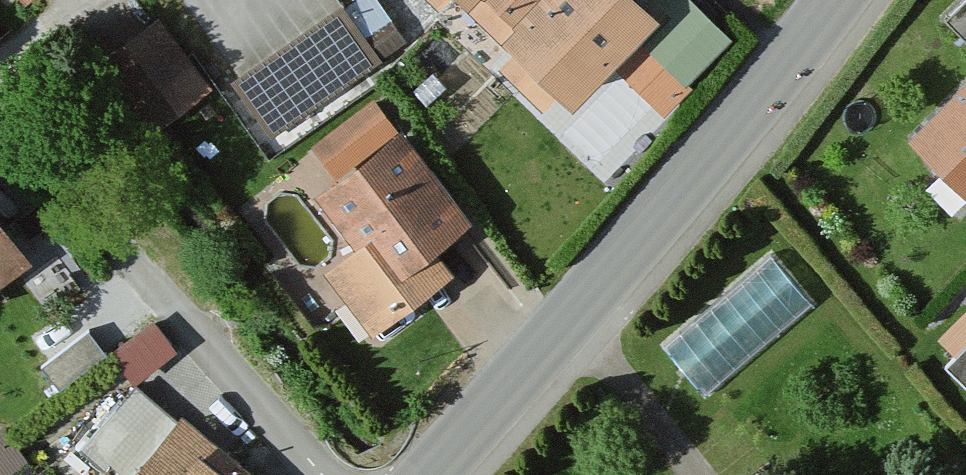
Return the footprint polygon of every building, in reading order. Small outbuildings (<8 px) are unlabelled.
[(30,10),(40,0),(20,0),(30,10)] [(636,0),(417,0),(440,21),(456,4),(514,60),(498,77),(541,118),(559,98),(578,116),(663,26),(636,0)] [(342,22),(337,14),(231,88),(273,147),(381,71),(376,64),(401,46),(370,2),(342,22)] [(943,31),(965,53),(965,7),(943,31)] [(210,98),(155,28),(93,77),(147,147),(210,98)] [(912,149),(965,201),(965,93),(912,149)] [(392,143),(368,112),(310,157),(334,188),(312,205),(354,259),(320,285),(366,344),(453,277),(436,255),(472,228),(401,136),(392,143)] [(0,220),(0,291),(34,266),(0,220)] [(770,241),(668,341),(711,386),(814,286),(770,241)] [(963,320),(936,350),(952,364),(941,376),(963,396),(965,393),(965,323),(963,320)] [(27,443),(0,419),(0,472),(27,443)] [(178,422),(137,474),(247,474),(178,422)]
